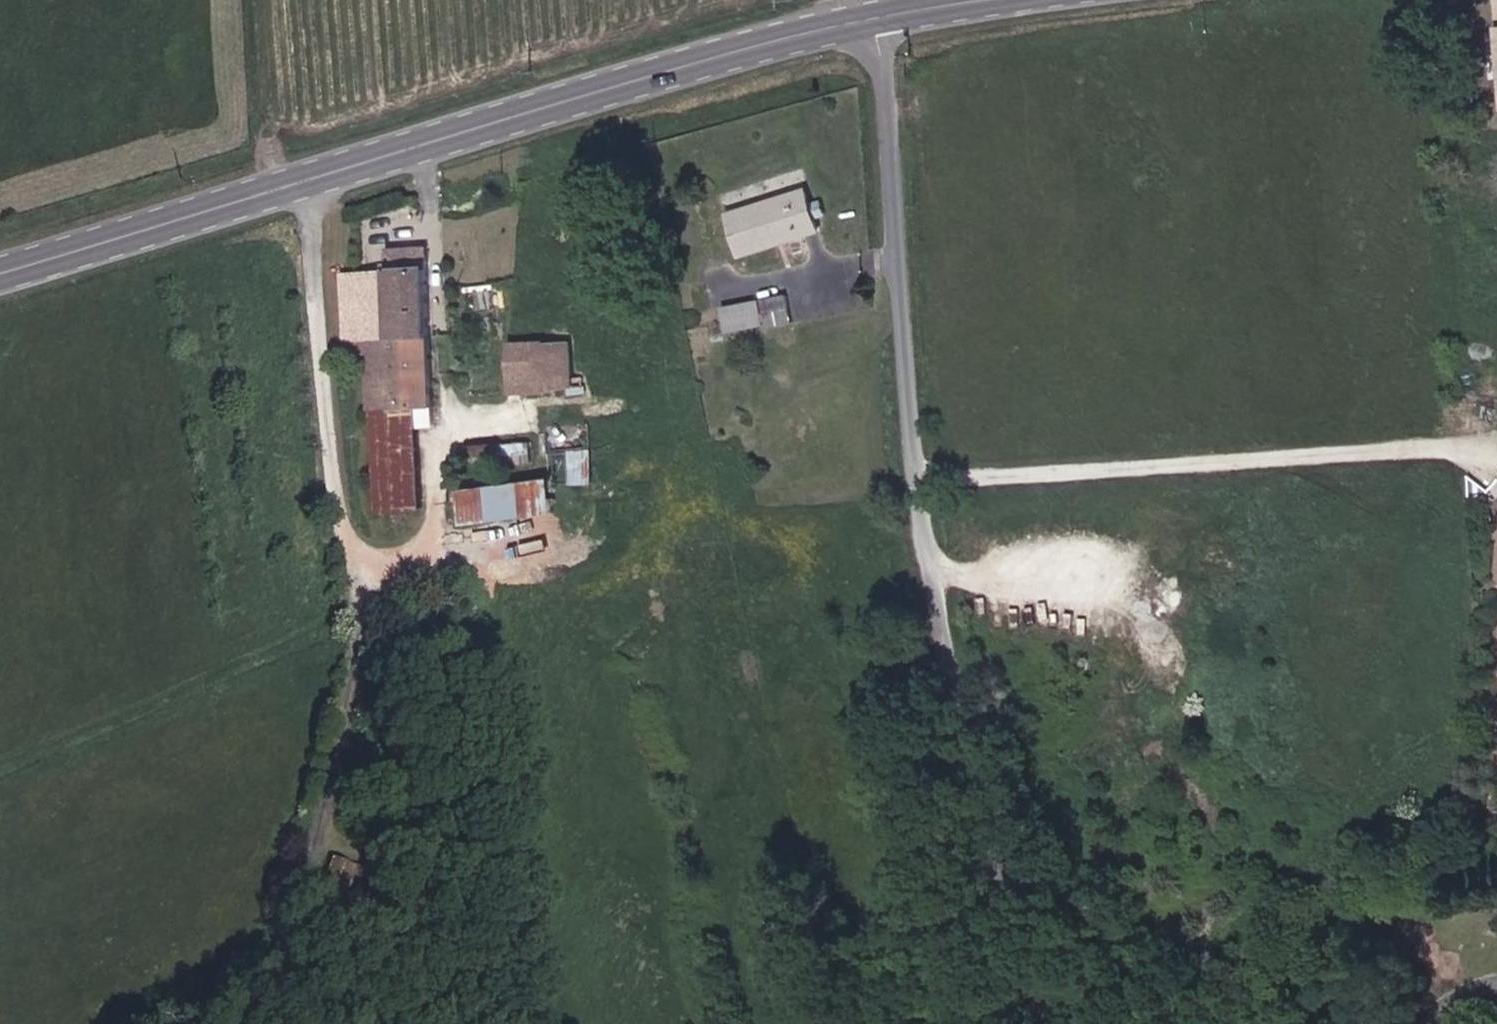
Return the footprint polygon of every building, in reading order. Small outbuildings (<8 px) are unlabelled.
[(831,222),(811,180),(752,208),(732,217),(753,258),(756,257),(831,222)] [(429,531),(425,493),(424,441),(435,442),(425,293),(403,294),(401,272),(361,273),(361,297),(350,299),(355,373),(386,372),(389,396),(382,396),(387,495),(389,533),(429,531)] [(735,310),(743,325),(748,335),(774,321),(762,297),(735,310)] [(520,396),(574,392),(571,341),(519,343),(520,396)] [(596,447),(572,447),(572,483),(596,483),(596,447)] [(483,498),(537,494),(534,479),(482,482),(483,498)]
